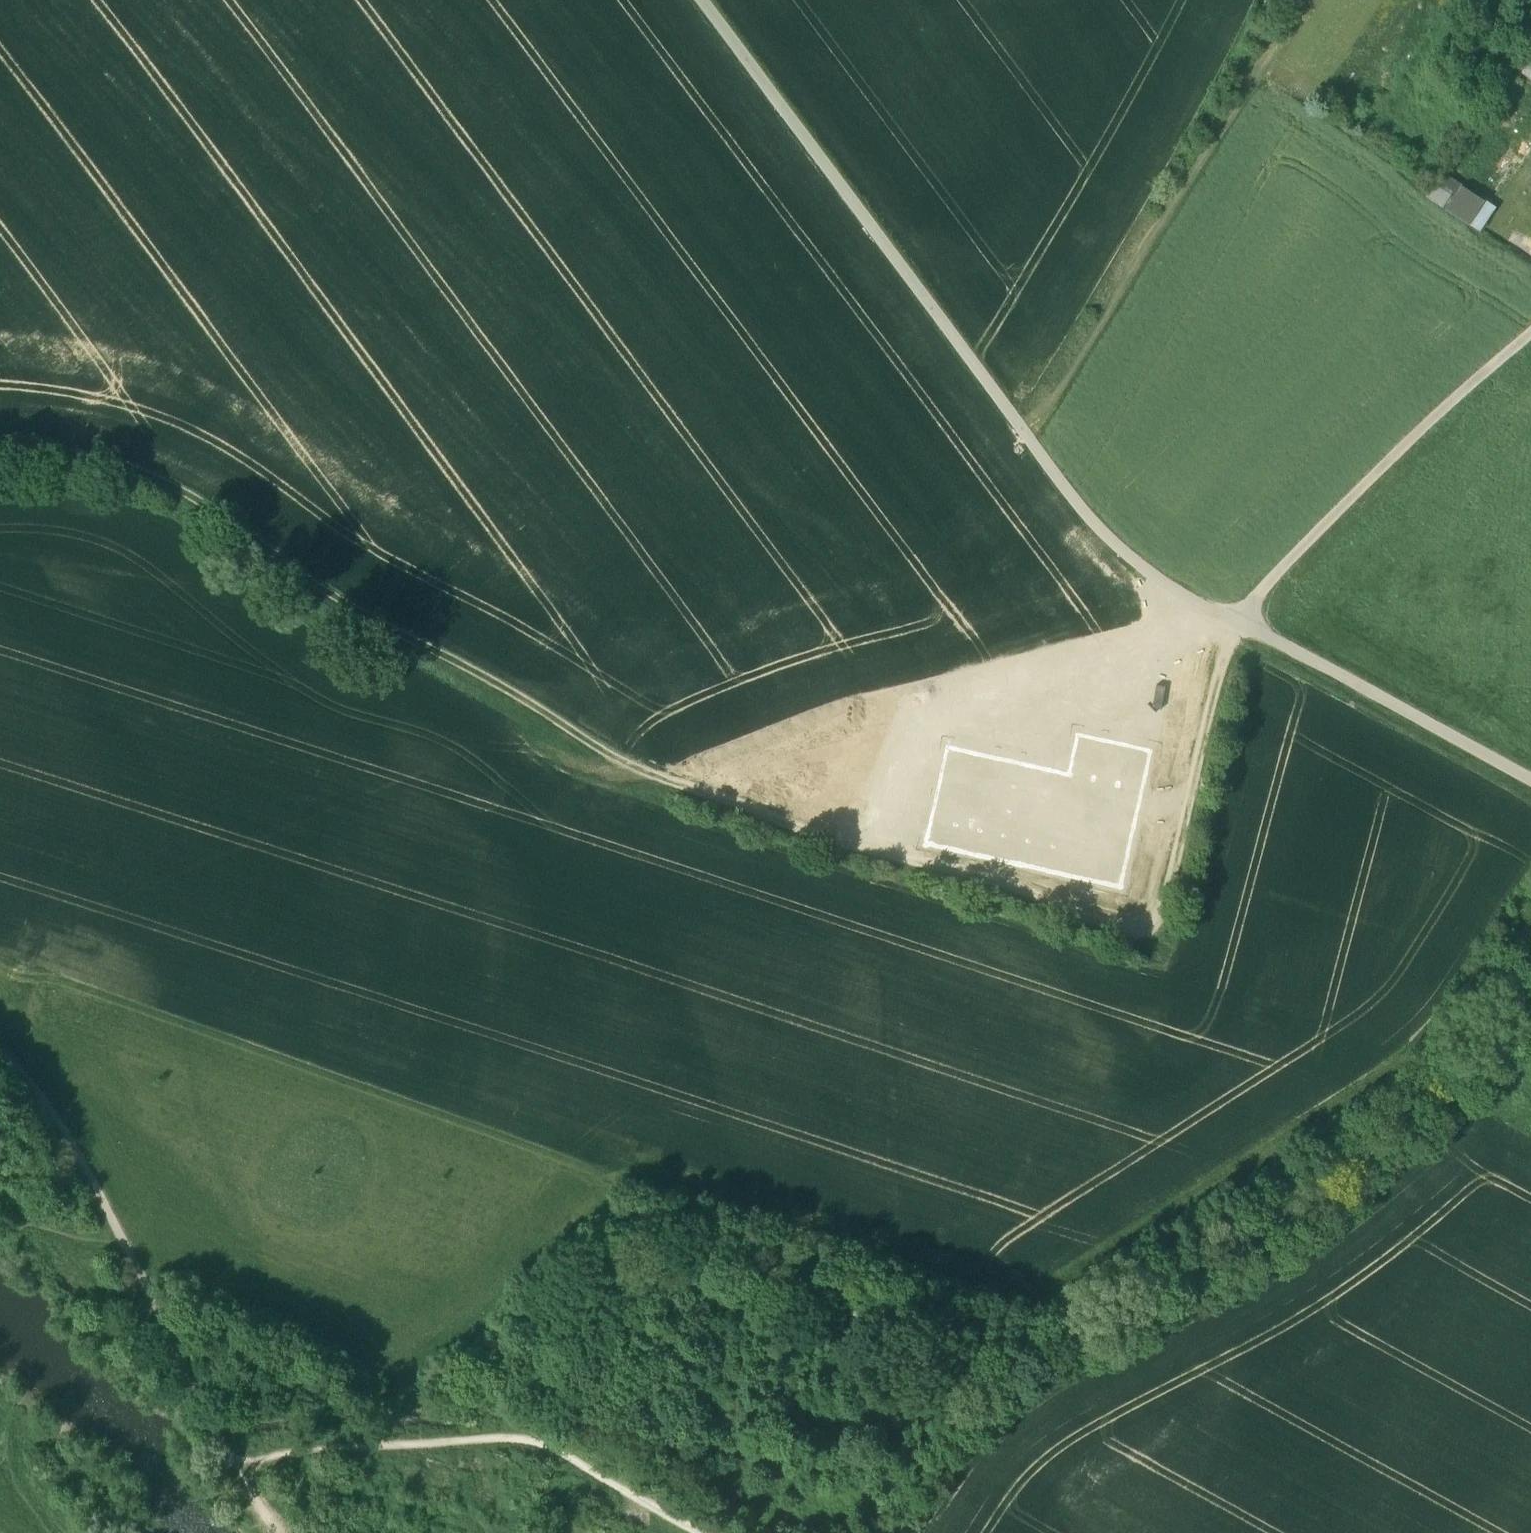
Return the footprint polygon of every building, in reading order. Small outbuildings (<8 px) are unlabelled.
[(1520,67),(1530,76),(1530,54),(1520,67)] [(1441,190),(1449,194),(1442,207),(1484,229),(1498,203),(1448,177),(1441,190)]
